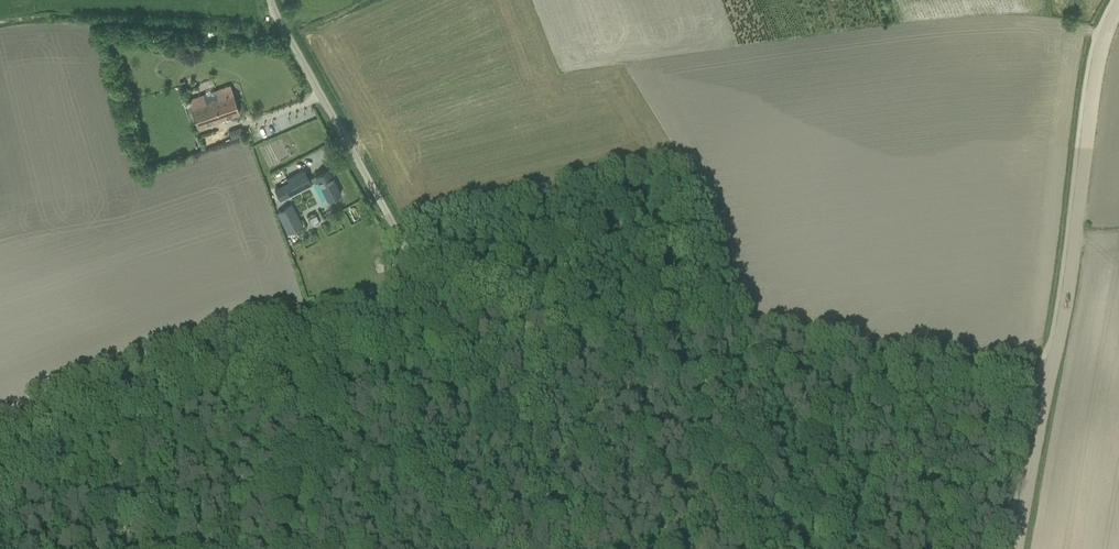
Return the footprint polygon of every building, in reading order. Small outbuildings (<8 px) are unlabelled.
[(168,48),(168,38),(153,38),(153,48),(168,48)] [(230,85),(220,89),(217,89),(188,99),(198,127),(240,112),(230,85)] [(243,136),(241,127),(229,131),(231,140),(243,136)] [(305,170),(286,180),(293,193),(311,183),(311,182),(318,179),(328,200),(340,193),(328,169),(316,175),(310,179),(305,170)] [(303,226),(292,205),(277,212),(288,233),(303,226)]
